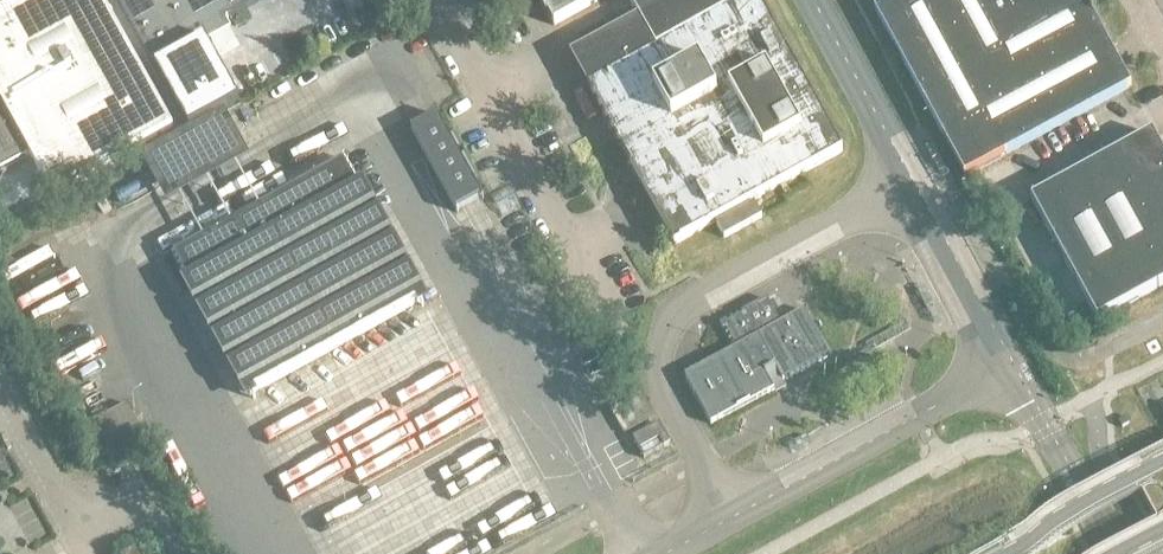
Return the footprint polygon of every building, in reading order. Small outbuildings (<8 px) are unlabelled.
[(101,0),(0,0),(0,171),(29,155),(50,195),(172,128),(101,0)] [(149,61),(261,0),(116,0),(149,61)] [(554,26),(600,0),(539,0),(554,26)] [(641,18),(571,56),(676,244),(843,151),(759,0),(631,0),(641,18)] [(874,11),(964,177),(1131,87),(1084,0),(895,0),(874,11)] [(148,155),(155,169),(160,167),(154,156),(157,155),(156,152),(180,138),(182,141),(185,139),(184,136),(209,123),(210,126),(213,124),(219,134),(224,131),(216,117),(148,155)] [(438,117),(412,131),(456,211),(481,197),(474,184),(479,181),(465,156),(460,158),(457,151),(461,148),(454,135),(449,138),(438,117)] [(1114,155),(1031,200),(1097,321),(1162,285),(1162,154),(1152,135),(1114,155)] [(198,240),(170,255),(189,289),(192,288),(255,403),(425,310),(361,195),(364,194),(345,159),(274,198),(276,201),(199,242),(198,240)] [(717,225),(724,238),(762,217),(755,204),(717,225)] [(720,325),(731,345),(678,375),(709,431),(786,389),(783,382),(807,370),(830,357),(804,310),(780,323),(776,315),(767,299),(752,308),(720,325)] [(670,444),(659,425),(633,439),(639,451),(659,440),(663,448),(670,444)]
